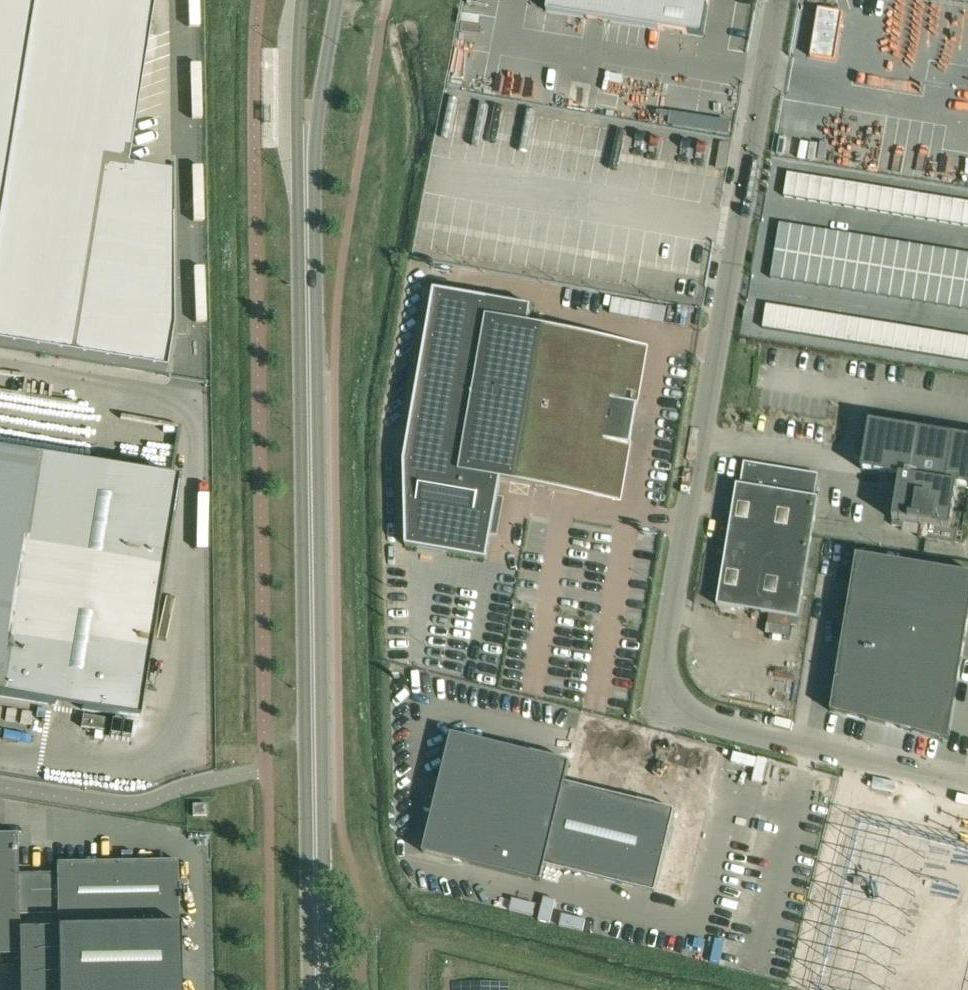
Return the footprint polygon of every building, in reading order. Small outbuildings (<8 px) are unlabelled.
[(165,375),(171,331),(170,178),(126,171),(153,0),(0,0),(0,348),(165,375)] [(547,11),(703,37),(709,0),(548,0),(547,11)] [(823,22),(817,64),(841,68),(848,26),(823,22)] [(789,173),(785,197),(797,199),(800,175),(789,173)] [(800,175),(797,199),(808,201),(812,177),(800,175)] [(812,177),(808,201),(820,203),(824,179),(812,177)] [(824,179),(820,203),(832,205),(836,181),(824,179)] [(836,181),(832,205),(844,206),(848,183),(836,181)] [(848,183),(844,206),(856,208),(860,185),(848,183)] [(860,185),(856,208),(868,210),(871,187),(860,185)] [(871,187),(868,210),(879,212),(883,189),(871,187)] [(883,189),(879,212),(891,214),(895,190),(883,189)] [(895,190),(891,214),(903,216),(907,192),(895,190)] [(907,192),(903,216),(915,218),(919,194),(907,192)] [(919,194),(915,218),(927,220),(931,196),(919,194)] [(931,196),(927,220),(939,222),(943,198),(931,196)] [(943,198),(939,222),(951,224),(954,200),(943,198)] [(954,200),(951,224),(962,226),(966,202),(954,200)] [(780,223),(777,245),(789,247),(792,225),(780,223)] [(789,247),(788,253),(800,255),(804,227),(792,225),(789,247)] [(804,227),(800,255),(811,257),(816,229),(804,227)] [(816,229),(811,257),(823,259),(828,231),(816,229)] [(828,231),(823,259),(835,261),(840,233),(828,231)] [(840,233),(835,261),(847,262),(851,235),(840,233)] [(851,235),(847,262),(859,264),(863,237),(851,235)] [(863,237),(859,264),(871,266),(875,239),(863,237)] [(875,239),(871,266),(882,268),(887,241),(875,239)] [(887,241),(882,268),(894,270),(899,243),(887,241)] [(899,243),(894,270),(906,272),(911,244),(899,243)] [(911,244),(906,272),(918,274),(923,246),(911,244)] [(777,245),(775,257),(787,259),(788,253),(789,247),(777,245)] [(923,246),(918,274),(930,276),(934,248),(923,246)] [(934,248),(930,276),(942,278),(946,250),(934,248)] [(946,250),(942,278),(954,280),(958,252),(946,250)] [(954,280),(965,282),(967,266),(967,254),(958,252),(954,280)] [(787,259),(783,280),(795,282),(800,255),(788,253),(787,259)] [(800,255),(795,282),(807,284),(811,257),(800,255)] [(775,257),(771,279),(783,280),(787,259),(775,257)] [(811,257),(807,284),(819,286),(823,259),(811,257)] [(823,259),(819,286),(831,288),(835,261),(823,259)] [(835,261),(831,288),(842,290),(847,262),(835,261)] [(847,262),(842,290),(854,292),(859,264),(847,262)] [(859,264),(854,292),(866,294),(871,266),(859,264)] [(871,266),(866,294),(878,296),(882,268),(871,266)] [(882,268),(878,296),(890,298),(894,270),(882,268)] [(894,270),(890,298),(902,300),(906,272),(894,270)] [(906,272),(902,300),(914,302),(918,274),(906,272)] [(918,274),(914,302),(925,304),(930,276),(918,274)] [(930,276),(925,304),(937,306),(942,278),(930,276)] [(942,278),(937,306),(949,307),(954,280),(942,278)] [(954,280),(949,307),(961,309),(965,282),(954,280)] [(487,560),(492,535),(499,497),(502,480),(620,500),(630,444),(631,444),(632,441),(630,441),(637,406),(638,406),(639,403),(637,403),(647,346),(528,325),(532,306),(434,289),(404,461),(406,546),(487,560)] [(767,305),(763,329),(775,331),(779,307),(767,305)] [(779,307),(775,331),(787,333),(791,309),(779,307)] [(791,309),(787,333),(799,334),(803,311),(791,309)] [(803,311),(799,334),(811,336),(814,313),(803,311)] [(814,313),(811,336),(822,338),(826,315),(814,313)] [(826,315),(822,338),(834,340),(838,317),(826,315)] [(838,317),(834,340),(846,342),(850,318),(838,317)] [(850,318),(846,342),(858,344),(862,320),(850,318)] [(862,320),(858,344),(870,346),(874,322),(862,320)] [(874,322),(870,346),(882,348),(886,324),(874,322)] [(886,324),(882,348),(894,350),(897,326),(886,324)] [(897,326),(894,350),(905,352),(909,328),(897,326)] [(909,328),(905,352),(917,354),(921,330),(909,328)] [(921,330),(917,354),(929,356),(933,332),(921,330)] [(933,332),(929,356),(941,358),(945,334),(933,332)] [(945,334),(941,358),(953,360),(957,336),(945,334)] [(953,360),(965,361),(967,340),(967,338),(957,336),(953,360)] [(871,420),(863,468),(901,475),(894,518),(905,520),(922,522),(920,536),(957,542),(959,528),(952,527),(959,484),(967,485),(967,436),(871,420)] [(0,451),(0,697),(138,719),(177,480),(0,451)] [(745,461),(741,484),(738,484),(718,604),(799,617),(819,497),(815,496),(819,473),(745,461)] [(830,712),(949,742),(967,628),(967,572),(856,554),(830,712)] [(7,709),(5,721),(15,722),(16,710),(7,709)] [(22,711),(20,723),(30,725),(32,713),(22,711)] [(84,715),(81,729),(104,733),(107,718),(84,715)] [(135,743),(138,726),(111,722),(108,738),(135,743)] [(546,757),(452,734),(423,853),(471,864),(471,865),(541,882),(545,866),(655,893),(675,810),(565,783),(570,763),(546,757)] [(206,804),(192,804),(192,816),(206,816),(206,804)] [(818,989),(967,989),(967,849),(860,821),(818,989)] [(19,955),(18,915),(57,914),(57,924),(61,924),(61,928),(57,928),(58,989),(180,989),(178,926),(174,926),(174,922),(179,922),(177,861),(56,863),(56,873),(18,873),(17,833),(0,834),(0,955),(19,955)]
